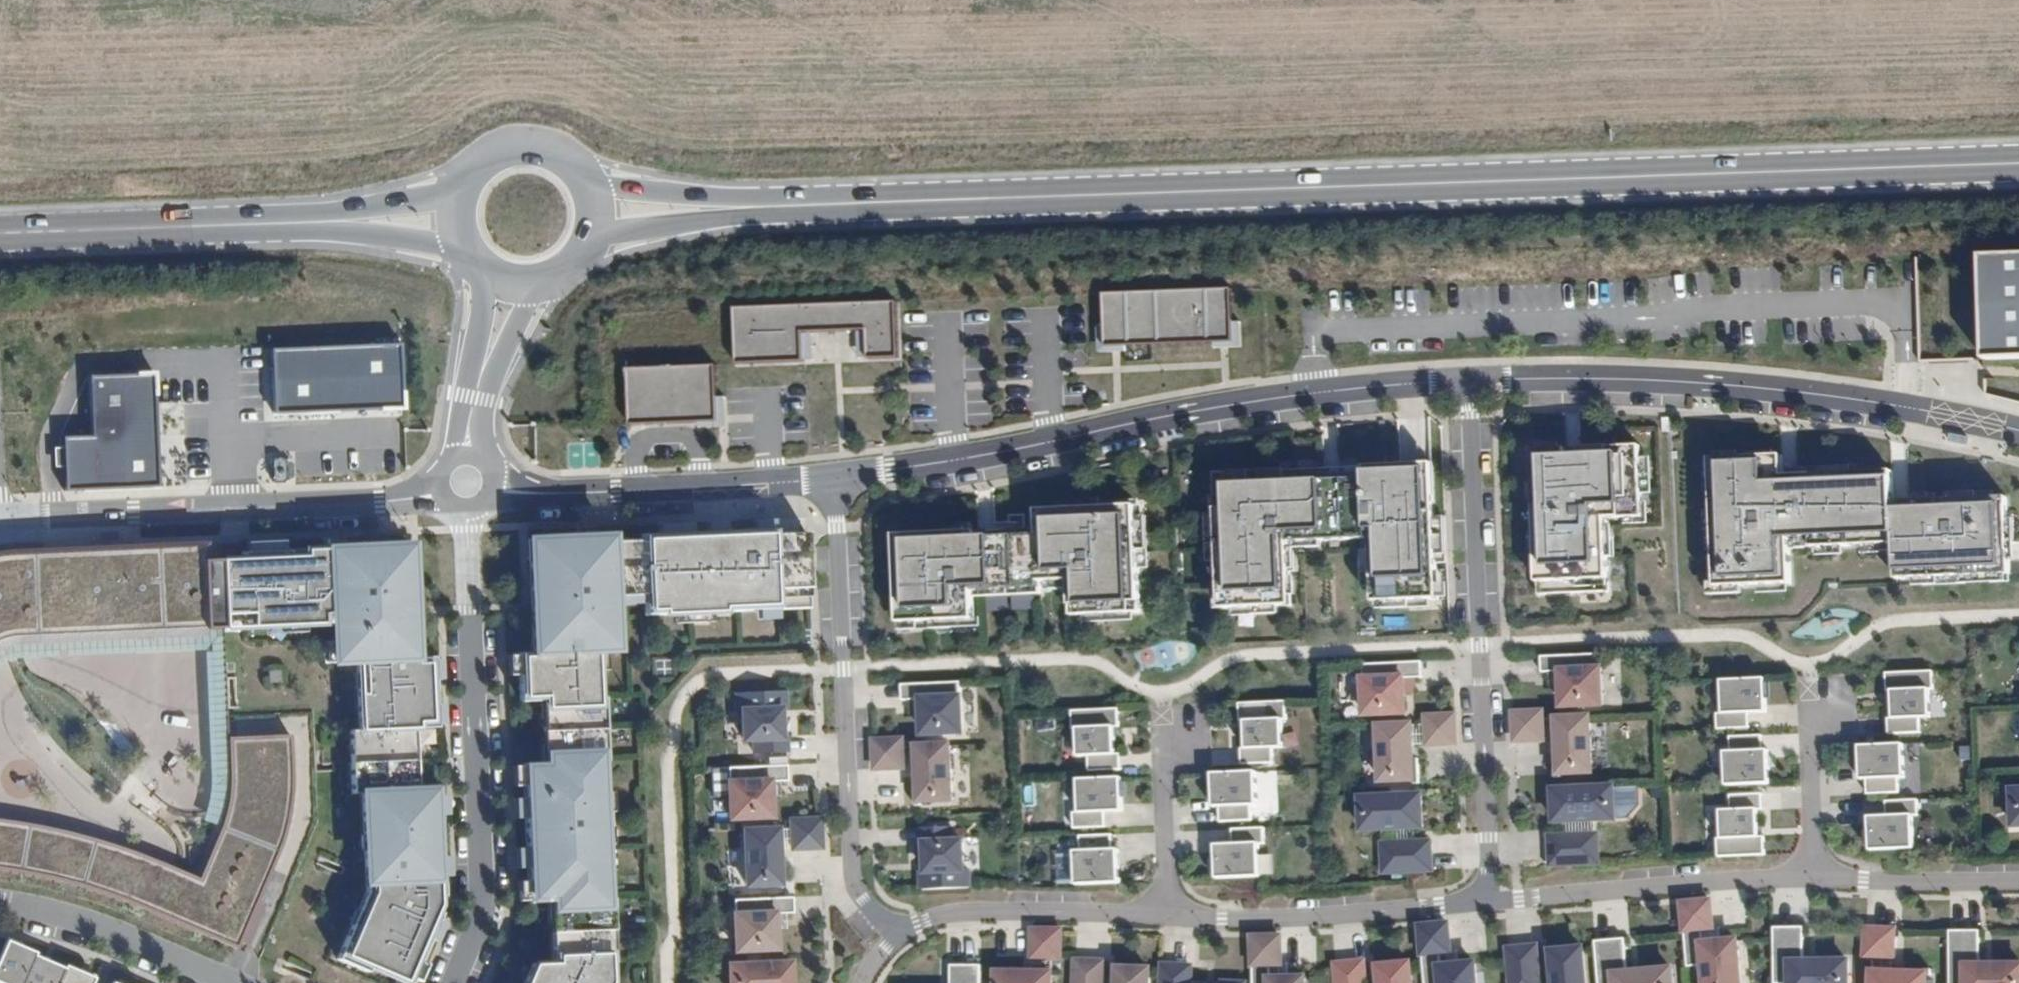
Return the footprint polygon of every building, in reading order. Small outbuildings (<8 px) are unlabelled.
[(1972,262),(1977,365),(2018,363),(2018,260),(1972,262)] [(1224,344),(1231,344),(1229,291),(1101,296),(1103,349),(1117,348),(1224,344)] [(897,361),(895,305),(733,311),(735,367),(803,365),(801,336),(866,333),(867,362),(897,361)] [(269,352),(271,417),(400,413),(398,347),(269,352)] [(716,412),(715,368),(629,371),(630,428),(673,426),(716,425),(716,412)] [(128,493),(156,491),(151,377),(86,380),(89,440),(61,442),(63,495),(128,493)] [(1530,451),(1537,597),(1608,593),(1605,519),(1641,518),(1638,446),(1584,448),(1584,451),(1565,452),(1564,449),(1530,451)] [(1707,459),(1713,588),(1789,584),(1787,539),(1809,538),(1810,548),(1893,545),(1895,580),(2007,575),(2003,498),(1916,502),(1915,470),(1790,476),(1790,478),(1780,479),(1779,456),(1707,459)] [(280,461),(271,461),(271,485),(281,485),(285,482),(284,464),(280,461)] [(1321,470),(1213,475),(1220,611),(1290,608),(1287,545),(1370,541),(1373,604),(1438,601),(1434,521),(1432,521),(1430,467),(1399,468),(1399,467),(1339,469),(1339,473),(1321,474),(1321,470)] [(1036,530),(895,537),(899,625),(975,622),(974,599),(1039,596),(1039,584),(1068,583),(1070,618),(1139,614),(1134,507),(1036,512),(1036,530)] [(607,963),(613,963),(610,899),(604,900),(601,851),(608,851),(606,813),(600,813),(597,762),(604,762),(601,699),(595,699),(593,652),(613,651),(612,617),(600,618),(599,598),(611,597),(642,596),(643,616),(777,610),(773,531),(722,533),(723,539),(706,540),(706,534),(640,537),(640,542),(609,543),(609,538),(527,542),(529,593),(538,593),(539,608),(530,609),(532,654),(516,655),(518,703),(540,703),(541,719),(550,719),(551,733),(551,747),(542,748),(543,765),(521,766),(523,801),(529,800),(530,819),(524,819),(527,904),(549,903),(550,920),(559,920),(561,948),(551,949),(552,965),(532,967),(525,982),(607,982),(607,963)] [(366,893),(337,961),(366,974),(368,969),(402,982),(411,982),(440,915),(434,913),(437,906),(437,898),(443,898),(440,846),(435,846),(434,829),(440,829),(438,792),(415,793),(413,731),(435,730),(432,660),(413,660),(409,547),(241,555),(241,565),(220,566),(223,635),(321,630),(321,621),(335,620),(335,629),(336,649),(331,650),(333,670),(355,669),(358,738),(349,738),(351,801),(361,801),(366,893)] [(220,566),(202,567),(202,551),(1,559),(0,559),(0,643),(2,643),(13,641),(223,635),(220,566)] [(1602,709),(1599,655),(1540,657),(1541,673),(1553,673),(1555,712),(1602,709)] [(1422,680),(1422,663),(1361,665),(1362,678),(1355,678),(1358,721),(1405,719),(1403,680),(1422,680)] [(1931,674),(1885,675),(1886,691),(1889,692),(1889,720),(1887,720),(1887,735),(1919,735),(1919,720),(1926,721),(1925,691),(1932,692),(1931,674)] [(1714,731),(1746,729),(1745,714),(1763,713),(1761,680),(1743,681),(1718,682),(1719,714),(1713,715),(1714,731)] [(961,739),(961,684),(899,687),(901,702),(913,702),(915,740),(961,739)] [(777,712),(776,694),(730,696),(730,715),(735,714),(736,742),(747,741),(747,756),(779,755),(779,739),(773,739),(772,712),(777,712)] [(1284,703),(1237,705),(1237,724),(1240,724),(1241,750),(1239,750),(1238,760),(1238,767),(1275,767),(1275,750),(1279,751),(1278,722),(1285,722),(1284,703)] [(1116,728),(1115,710),(1068,712),(1070,730),(1074,730),(1075,758),(1086,757),(1087,772),(1118,771),(1118,763),(1118,755),(1113,755),(1111,728),(1116,728)] [(1511,745),(1544,745),(1543,711),(1510,712),(1511,745)] [(1456,748),(1454,716),(1423,716),(1424,748),(1456,748)] [(1588,718),(1550,720),(1552,780),(1592,779),(1588,718)] [(1372,727),(1374,787),(1414,787),(1414,784),(1419,784),(1419,760),(1413,760),(1412,725),(1372,727)] [(1725,788),(1769,786),(1768,752),(1762,752),(1761,737),(1728,738),(1729,754),(1724,754),(1725,788)] [(17,875),(56,883),(80,889),(112,899),(146,912),(179,925),(234,950),(275,854),(280,838),(285,816),(287,801),(289,780),(289,764),(287,740),(227,743),(229,756),(229,778),(228,800),(224,824),(221,834),(197,885),(163,870),(143,862),(107,850),(71,839),(3,826),(0,826),(0,872),(17,875)] [(903,772),(902,740),(871,741),(871,773),(903,772)] [(1900,746),(1855,748),(1857,782),(1862,782),(1862,797),(1897,795),(1896,780),(1902,780),(1900,746)] [(948,747),(910,747),(911,807),(950,805),(948,747)] [(784,782),(783,766),(724,768),(725,781),(719,781),(721,824),(767,822),(766,782),(784,782)] [(1253,775),(1207,776),(1208,793),(1209,810),(1217,809),(1218,823),(1251,824),(1251,808),(1253,808),(1253,775)] [(1070,830),(1102,829),(1101,814),(1110,813),(1119,813),(1118,779),(1100,780),(1074,781),(1075,813),(1069,814),(1070,830)] [(1547,789),(1548,828),(1614,825),(1613,787),(1547,789)] [(2018,831),(2018,789),(2008,790),(2009,832),(2018,831)] [(1761,812),(1760,794),(1728,796),(1729,811),(1719,811),(1720,838),(1715,839),(1717,857),(1763,855),(1762,839),(1757,839),(1756,812),(1761,812)] [(1354,798),(1356,834),(1422,833),(1421,795),(1354,798)] [(1867,853),(1912,851),(1910,818),(1917,817),(1915,802),(1883,803),(1884,817),(1866,818),(1867,835),(1867,853)] [(819,850),(818,821),(790,822),(792,852),(819,850)] [(737,830),(738,891),(776,890),(772,829),(737,830)] [(917,872),(917,890),(963,890),(963,872),(959,872),(959,844),(948,844),(948,829),(916,829),(916,845),(921,845),(921,872),(917,872)] [(1212,881),(1256,880),(1255,846),(1262,845),(1261,830),(1228,832),(1228,845),(1210,846),(1211,864),(1212,881)] [(1597,834),(1548,837),(1547,869),(1600,868),(1597,834)] [(1071,888),(1116,886),(1115,869),(1114,852),(1110,852),(1109,837),(1075,839),(1075,854),(1070,854),(1071,888)] [(1430,841),(1379,843),(1381,876),(1432,874),(1430,841)] [(731,901),(731,914),(725,914),(726,956),(774,954),(772,915),(793,914),(792,898),(731,901)] [(1678,903),(1680,936),(1684,935),(1687,966),(1697,965),(1699,982),(1739,982),(1735,940),(1694,944),(1694,932),(1713,931),(1710,901),(1678,903)] [(1473,956),(1432,960),(1432,952),(1450,950),(1447,920),(1416,922),(1417,954),(1422,953),(1425,982),(1475,982),(1473,956)] [(1847,961),(1803,962),(1802,927),(1772,928),(1774,982),(1848,982),(1847,961)] [(1060,960),(1059,929),(1028,928),(1027,960),(1060,960)] [(1863,928),(1862,958),(1894,958),(1894,929),(1863,928)] [(1978,966),(1977,931),(1948,931),(1948,982),(2018,982),(2018,966),(1978,966)] [(1304,979),(1262,979),(1262,967),(1281,967),(1281,935),(1247,936),(1247,969),(1253,969),(1253,982),(1304,982),(1304,979)] [(1670,970),(1627,974),(1623,939),(1594,942),(1597,982),(1672,982),(1670,970)] [(85,981),(56,968),(54,971),(25,959),(26,956),(0,945),(0,982),(84,982),(85,981)] [(1535,946),(1504,947),(1507,982),(1538,982),(1535,946)] [(1582,948),(1546,951),(1548,982),(1585,982),(1582,948)] [(1362,958),(1330,959),(1333,982),(1365,982),(1362,958)] [(1409,958),(1371,960),(1374,982),(1412,982),(1409,958)] [(1104,961),(1071,960),(1070,982),(1104,982),(1104,961)] [(721,966),(722,982),(786,982),(785,962),(721,966)] [(1206,982),(1194,982),(1193,964),(1159,965),(1158,982),(1206,982)] [(980,968),(948,967),(948,982),(980,982),(980,968)] [(1149,970),(1111,968),(1110,982),(1149,982),(1149,970)] [(1925,972),(1865,972),(1865,982),(1924,982),(1925,972)] [(1050,973),(991,974),(991,982),(1050,982),(1050,973)]
